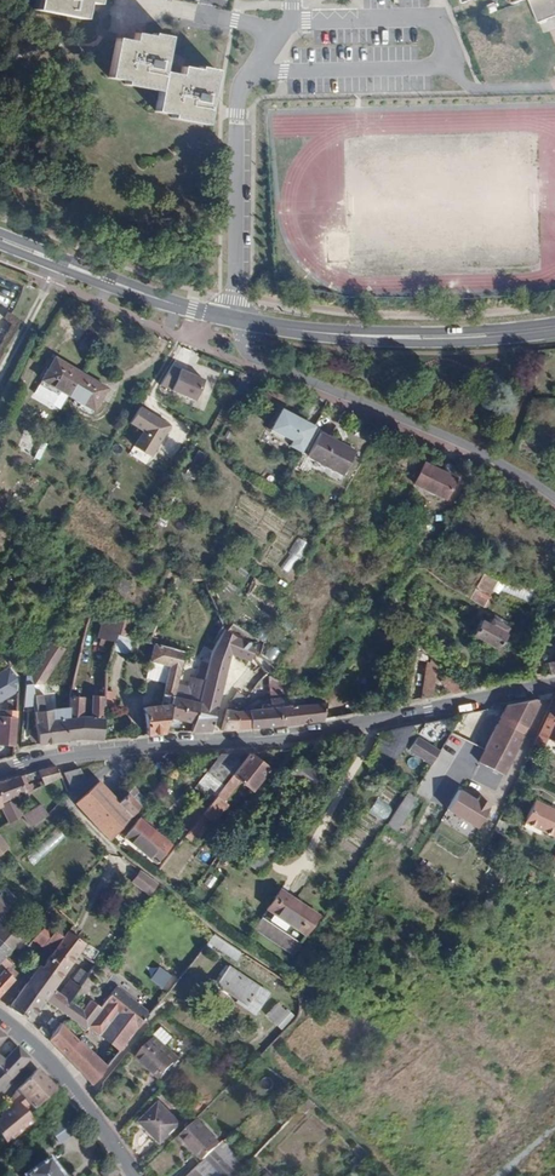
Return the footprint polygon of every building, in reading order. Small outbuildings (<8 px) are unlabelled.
[(33,9),(80,18),(84,1),(93,3),(94,0),(35,0),(33,9)] [(539,23),(554,16),(554,0),(530,0),(539,23)] [(158,90),(162,75),(170,36),(136,29),(132,43),(115,40),(107,80),(158,90)] [(179,78),(162,75),(158,90),(155,110),(172,114),(171,117),(205,124),(216,70),(199,66),(198,69),(181,65),(179,78)] [(67,397),(79,375),(49,357),(43,368),(47,370),(40,381),(67,397)] [(168,390),(178,370),(169,366),(160,387),(168,390)] [(202,381),(178,370),(168,390),(192,402),(202,381)] [(109,393),(79,375),(67,397),(94,413),(100,401),(103,403),(109,393)] [(167,427),(136,408),(126,425),(141,434),(145,427),(162,437),(167,427)] [(312,427),(280,411),(269,432),(289,442),(286,448),(298,455),(312,427)] [(145,427),(141,434),(133,448),(150,458),(162,437),(145,427)] [(305,456),(317,462),(329,439),(317,433),(305,456)] [(329,439),(317,462),(340,474),(352,451),(329,439)] [(451,482),(423,465),(412,483),(440,500),(451,482)] [(477,587),(488,596),(499,582),(487,573),(477,587)] [(477,587),(469,597),(480,606),(488,596),(477,587)] [(99,639),(113,642),(115,634),(131,638),(135,621),(105,614),(99,639)] [(483,629),(479,625),(470,635),(489,651),(500,638),(498,637),(500,635),(494,630),(496,628),(493,624),(490,627),(487,624),(483,629)] [(191,722),(189,731),(209,731),(231,654),(249,660),(249,659),(251,645),(242,639),(234,637),(223,629),(211,652),(208,657),(200,691),(191,722)] [(49,641),(28,675),(30,684),(40,684),(62,648),(49,641)] [(142,707),(145,735),(164,733),(167,716),(172,696),(181,652),(153,644),(148,661),(168,666),(159,705),(142,707)] [(427,655),(419,699),(431,696),(436,665),(427,655)] [(547,664),(549,675),(554,674),(554,663),(547,664)] [(0,670),(0,701),(16,692),(17,677),(8,665),(0,670)] [(65,740),(79,739),(80,717),(81,698),(75,697),(78,687),(76,686),(82,669),(77,668),(68,695),(67,698),(67,706),(68,706),(65,740)] [(290,695),(267,674),(269,704),(259,705),(260,709),(247,710),(248,728),(279,725),(277,707),(291,706),(290,695)] [(28,675),(24,675),(22,705),(28,705),(32,704),(31,694),(30,684),(28,675)] [(462,690),(447,675),(440,682),(450,693),(452,694),(464,692),(462,690)] [(40,684),(30,684),(31,694),(41,693),(40,684)] [(172,696),(167,716),(191,722),(200,691),(186,687),(184,699),(172,696)] [(225,703),(219,730),(235,729),(234,709),(247,694),(241,689),(239,692),(236,690),(225,703)] [(31,713),(36,743),(46,742),(65,740),(68,706),(67,706),(53,707),(55,693),(41,693),(31,694),(32,704),(33,712),(31,712),(31,713)] [(277,707),(279,725),(321,719),(324,702),(299,705),(297,694),(290,695),(291,706),(277,707)] [(88,738),(100,739),(103,696),(89,695),(89,717),(88,738)] [(525,727),(537,702),(534,699),(526,701),(505,705),(477,761),(502,774),(522,735),(516,732),(510,729),(514,721),(520,724),(525,727)] [(551,701),(550,703),(541,722),(536,733),(533,739),(540,743),(543,736),(551,741),(550,742),(554,744),(554,702),(551,701)] [(14,714),(15,704),(6,704),(6,714),(14,714)] [(234,709),(235,729),(248,728),(247,710),(234,709)] [(11,747),(14,714),(6,714),(0,713),(0,747),(11,747)] [(85,739),(88,738),(89,717),(80,717),(79,739),(85,739)] [(434,744),(452,717),(450,718),(425,723),(418,733),(434,744)] [(516,732),(520,724),(514,721),(510,729),(516,732)] [(430,762),(438,750),(416,737),(409,748),(430,762)] [(540,743),(533,739),(530,745),(537,748),(540,743)] [(171,762),(174,765),(186,752),(180,753),(171,762)] [(248,753),(219,755),(192,789),(209,803),(248,753)] [(248,753),(209,803),(200,813),(199,815),(210,823),(241,784),(250,791),(268,769),(248,753)] [(110,794),(117,802),(132,787),(146,773),(137,765),(110,794)] [(59,778),(54,766),(37,771),(45,784),(59,778)] [(63,775),(72,788),(85,777),(78,766),(63,775)] [(18,777),(0,782),(0,801),(21,792),(22,794),(31,790),(29,785),(25,787),(25,785),(21,787),(18,777)] [(109,839),(129,816),(117,802),(110,794),(97,781),(74,802),(74,803),(106,838),(108,839),(109,839)] [(117,802),(129,816),(144,799),(132,787),(117,802)] [(395,827),(415,796),(411,793),(406,789),(385,820),(395,827)] [(445,808),(475,827),(487,807),(485,807),(488,803),(477,796),(475,800),(457,789),(445,808)] [(20,815),(13,798),(0,803),(0,810),(6,823),(20,815)] [(531,799),(521,821),(551,836),(552,835),(554,836),(554,811),(531,799)] [(27,827),(44,816),(38,804),(20,815),(27,827)] [(199,815),(200,813),(192,806),(187,813),(195,820),(199,815)] [(176,827),(184,833),(195,820),(187,813),(176,827)] [(438,816),(431,813),(420,830),(426,834),(438,816)] [(184,833),(181,837),(192,845),(210,823),(199,815),(195,820),(184,833)] [(168,844),(136,818),(121,836),(153,863),(168,844)] [(505,824),(496,820),(492,829),(501,834),(505,824)] [(148,893),(155,883),(138,870),(131,879),(148,893)] [(11,902),(0,891),(0,914),(11,902)] [(254,928),(291,953),(316,915),(279,891),(254,928)] [(1,957),(19,938),(1,922),(0,923),(0,958),(1,957)] [(57,924),(50,934),(39,948),(49,956),(51,953),(67,932),(58,925),(57,924)] [(39,948),(50,934),(41,929),(29,941),(39,948)] [(68,933),(67,932),(51,953),(67,964),(77,951),(82,943),(68,933)] [(234,962),(240,953),(212,934),(206,942),(221,953),(234,962)] [(221,953),(206,942),(201,949),(216,960),(221,953)] [(51,953),(49,956),(40,967),(56,980),(67,964),(51,953)] [(14,974),(6,967),(8,964),(1,957),(0,958),(0,989),(14,974)] [(86,978),(95,965),(87,958),(77,971),(86,978)] [(56,980),(40,967),(37,965),(22,984),(42,999),(50,988),(56,980)] [(227,967),(225,970),(232,976),(234,972),(227,967)] [(268,994),(234,972),(232,976),(225,970),(219,980),(224,983),(220,989),(236,999),(233,1003),(253,1017),(268,994)] [(86,978),(77,971),(69,983),(77,989),(86,978)] [(219,980),(215,986),(220,989),(224,983),(219,980)] [(66,981),(57,993),(68,1001),(77,989),(69,983),(66,981)] [(13,1012),(26,1021),(42,999),(22,984),(6,1007),(13,1012)] [(117,1051),(149,1012),(115,985),(98,1007),(88,1000),(81,1011),(73,1021),(72,1022),(76,1025),(83,1030),(86,1026),(117,1051)] [(50,988),(42,999),(72,1022),(73,1021),(81,1011),(68,1001),(57,993),(50,988)] [(282,1010),(275,1004),(264,1015),(271,1022),(282,1010)] [(292,1016),(285,1009),(272,1023),(279,1029),(292,1016)] [(49,1043),(89,1085),(104,1067),(58,1023),(45,1040),(49,1043)] [(177,1058),(154,1038),(136,1058),(158,1078),(177,1058)] [(8,1081),(27,1060),(16,1047),(15,1047),(2,1062),(0,1061),(0,1073),(8,1081)] [(21,1085),(15,1091),(29,1107),(32,1110),(55,1090),(36,1069),(21,1085)] [(8,1081),(0,1073),(0,1090),(8,1081)] [(15,1091),(10,1097),(5,1104),(10,1110),(0,1119),(0,1137),(6,1144),(33,1120),(25,1111),(29,1107),(15,1091)] [(179,1122),(158,1101),(139,1119),(160,1141),(179,1122)] [(190,1153),(198,1161),(217,1141),(194,1119),(179,1135),(194,1150),(190,1153)] [(213,1171),(217,1175),(222,1170),(223,1171),(237,1156),(222,1141),(221,1143),(219,1141),(219,1142),(199,1162),(198,1161),(183,1175),(207,1175),(213,1171)] [(217,1141),(198,1161),(199,1162),(219,1142),(217,1141)] [(246,1164),(237,1156),(223,1171),(222,1170),(217,1175),(213,1171),(207,1175),(235,1175),(246,1164)] [(47,1158),(22,1175),(61,1175),(47,1158)] [(112,1164),(100,1173),(102,1175),(112,1175),(118,1172),(112,1164)]
